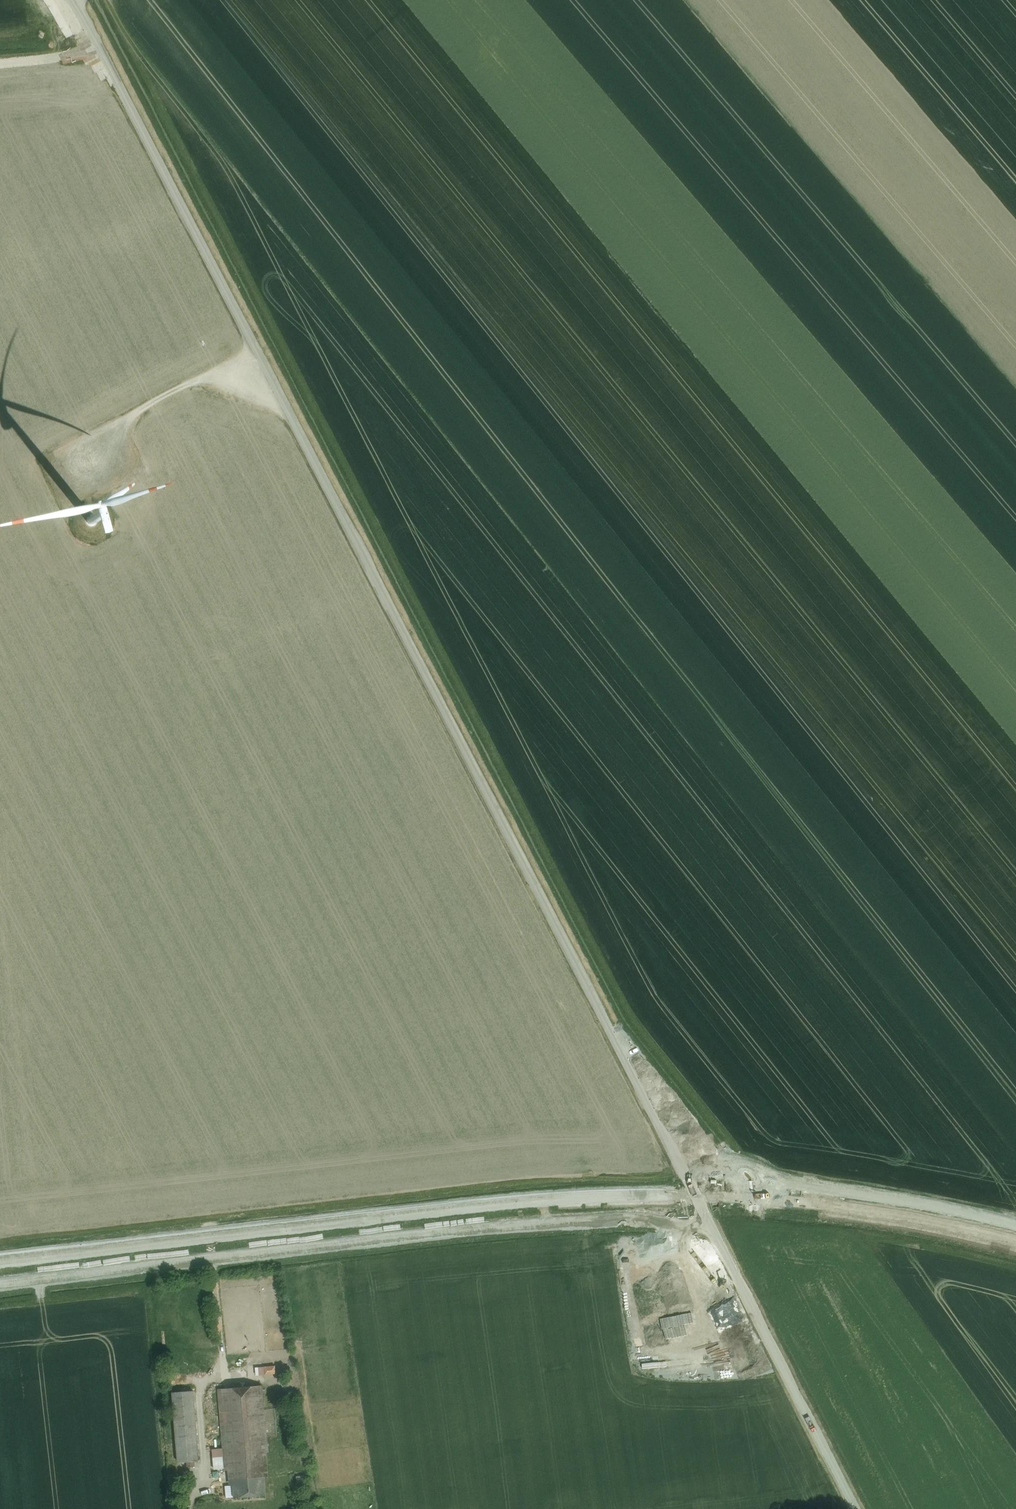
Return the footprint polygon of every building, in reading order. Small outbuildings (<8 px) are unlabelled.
[(265,1364),(266,1373),(277,1373),(276,1364),(265,1364)] [(262,1380),(218,1384),(225,1445),(211,1446),(214,1474),(230,1472),(232,1489),(273,1484),(262,1380)] [(195,1389),(173,1391),(179,1460),(200,1458),(195,1389)] [(298,1475),(300,1484),(307,1483),(305,1474),(298,1475)]
